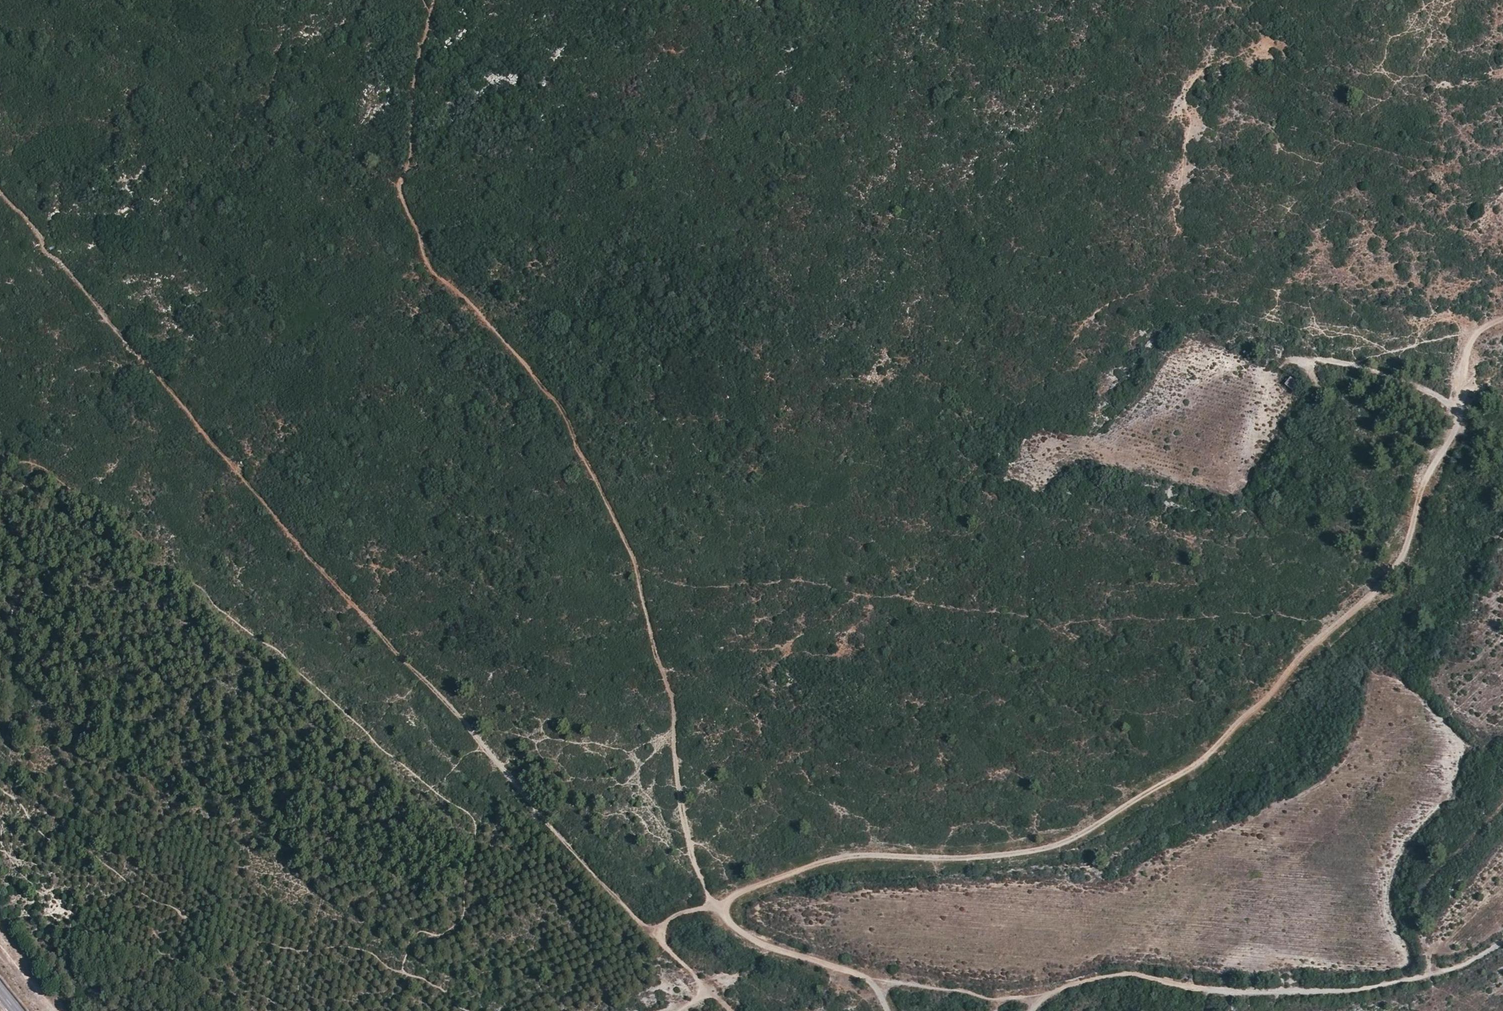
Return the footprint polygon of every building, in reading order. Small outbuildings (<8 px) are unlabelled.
[(1299,384),(1292,380),(1286,386),(1293,391),(1299,384)]
